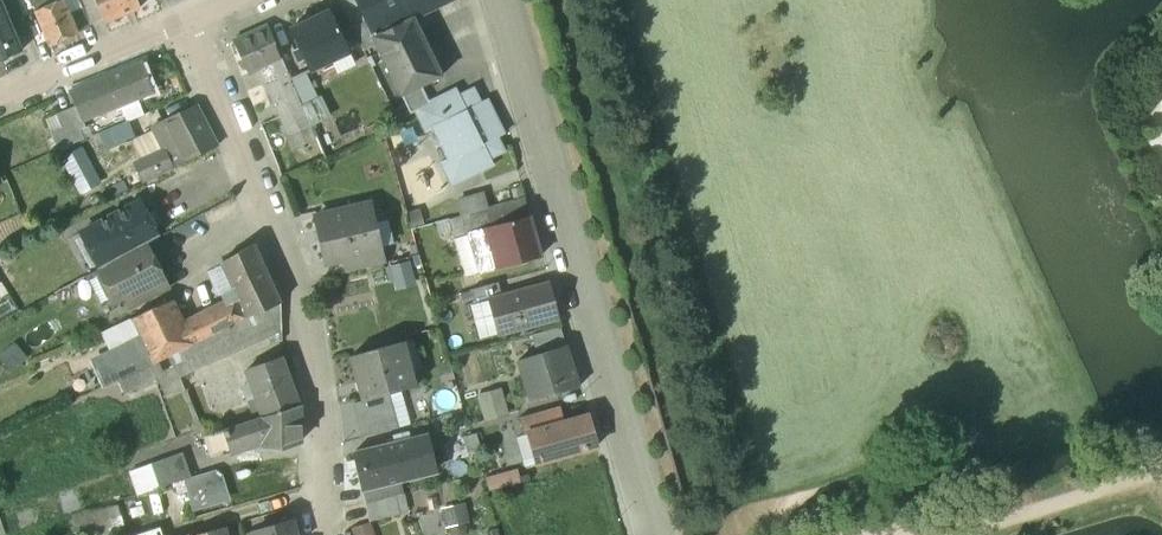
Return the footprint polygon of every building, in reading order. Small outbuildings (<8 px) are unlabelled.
[(63,0),(58,0),(36,9),(50,44),(76,33),(63,0)] [(91,24),(103,18),(96,0),(81,0),(91,24)] [(103,18),(105,22),(140,7),(138,0),(96,0),(103,18)] [(362,13),(389,0),(356,0),(362,13)] [(362,13),(376,44),(402,96),(423,86),(444,76),(414,18),(451,0),(389,0),(362,13)] [(23,50),(3,4),(0,5),(0,60),(23,50)] [(330,11),(291,30),(300,49),(294,52),(299,63),(305,60),(311,72),(349,53),(330,11)] [(376,44),(366,22),(353,29),(363,50),(376,44)] [(268,26),(234,41),(249,75),(261,70),(260,69),(282,60),(268,26)] [(282,60),(260,69),(261,70),(275,104),(295,96),(287,75),(289,75),(282,60)] [(144,64),(70,92),(77,108),(81,120),(83,120),(155,92),(144,64)] [(306,73),(291,80),(311,127),(328,119),(306,73)] [(295,96),(275,104),(289,136),(311,127),(291,80),(289,75),(287,75),(295,96)] [(430,102),(423,86),(402,96),(411,113),(414,112),(425,133),(434,128),(448,157),(439,161),(451,186),(493,165),(490,158),(504,151),(498,139),(505,136),(487,100),(479,103),(458,98),(455,90),(430,102)] [(197,106),(164,121),(165,122),(150,129),(161,153),(135,165),(143,182),(218,148),(197,106)] [(77,108),(58,116),(63,129),(70,146),(86,139),(82,130),(87,128),(83,120),(81,120),(77,108)] [(130,121),(102,133),(109,150),(137,138),(130,121)] [(63,129),(53,133),(60,150),(70,146),(63,129)] [(80,145),(59,157),(79,194),(100,182),(80,145)] [(482,193),(458,200),(462,214),(486,206),(482,193)] [(462,214),(448,218),(465,275),(513,261),(503,226),(531,218),(525,195),(486,206),(462,214)] [(140,201),(82,232),(101,268),(145,245),(159,237),(140,201)] [(369,205),(315,218),(318,234),(325,232),(332,262),(344,259),(343,257),(379,248),(369,205)] [(531,218),(503,226),(513,261),(541,253),(531,218)] [(145,245),(101,268),(118,301),(132,294),(132,293),(160,278),(161,279),(163,277),(145,245)] [(253,245),(224,263),(236,288),(241,298),(249,316),(257,312),(258,313),(280,303),(253,245)] [(379,248),(343,257),(344,259),(347,273),(383,264),(379,248)] [(411,259),(385,264),(389,289),(415,284),(411,259)] [(160,278),(132,293),(132,294),(139,306),(167,292),(161,279),(160,278)] [(497,281),(470,289),(474,301),(488,297),(501,294),(497,281)] [(501,294),(488,297),(499,334),(557,317),(547,281),(501,294)] [(236,288),(223,294),(228,304),(241,298),(236,288)] [(183,318),(144,336),(146,340),(120,353),(111,357),(121,378),(193,343),(238,321),(249,316),(241,298),(228,304),(186,325),(183,318)] [(174,299),(109,329),(120,353),(146,340),(144,336),(183,318),(174,299)] [(238,321),(193,343),(198,356),(244,335),(238,321)] [(561,326),(533,334),(537,348),(545,346),(546,350),(565,344),(561,326)] [(401,344),(350,359),(362,402),(380,397),(414,387),(401,344)] [(546,350),(518,359),(530,398),(578,385),(566,344),(565,344),(546,350)] [(111,357),(94,366),(104,386),(121,378),(111,357)] [(284,359),(250,370),(267,416),(301,408),(284,359)] [(483,420),(507,412),(499,386),(475,393),(483,420)] [(362,402),(353,405),(363,440),(390,432),(380,397),(362,402)] [(560,406),(519,417),(524,434),(534,431),(534,429),(564,421),(560,406)] [(301,408),(267,416),(255,421),(264,444),(265,449),(283,449),(301,443),(301,408)] [(589,421),(578,424),(576,418),(564,421),(534,429),(534,431),(543,461),(560,457),(561,459),(574,455),(573,453),(596,446),(589,421)] [(255,421),(204,439),(211,458),(223,455),(224,457),(264,444),(255,421)] [(426,437),(394,445),(403,479),(435,471),(426,437)] [(394,444),(352,454),(362,491),(398,482),(403,480),(403,479),(394,445),(394,444)] [(190,479),(181,455),(153,465),(162,488),(186,481),(190,479)] [(215,472),(190,479),(186,481),(193,505),(230,494),(226,481),(215,472)] [(398,482),(362,491),(365,504),(395,497),(402,495),(398,482)] [(395,497),(365,504),(369,522),(399,515),(395,497)] [(441,505),(443,524),(467,522),(465,502),(441,505)] [(89,516),(95,534),(106,534),(114,532),(126,528),(120,507),(89,516)] [(275,525),(277,531),(266,534),(299,534),(294,519),(275,525)]
